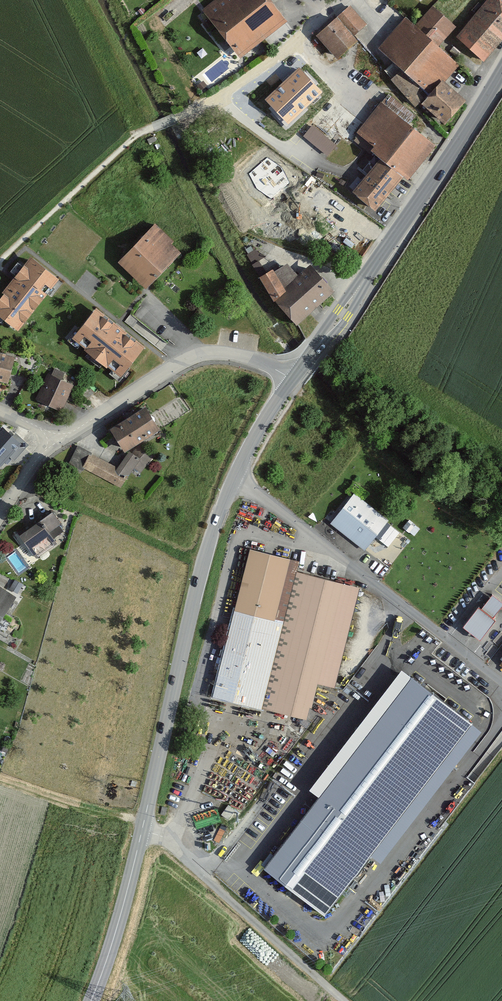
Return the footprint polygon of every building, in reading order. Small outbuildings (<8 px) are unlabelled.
[(232,0),(216,0),(203,10),(241,58),(263,40),(232,0)] [(263,40),(289,21),(272,0),(232,0),(263,40)] [(485,61),(501,41),(501,3),(499,0),(488,0),(456,37),(485,61)] [(441,83),(444,86),(461,66),(440,47),(458,27),(433,5),(415,25),(407,18),(379,48),(431,94),(441,83)] [(354,36),(367,25),(351,7),(338,18),(354,36)] [(317,37),(338,60),(359,41),(354,36),(338,18),(317,37)] [(300,63),(265,95),(288,120),(323,87),(300,63)] [(442,130),(446,126),(465,105),(444,86),(441,83),(431,94),(419,108),(442,130)] [(409,181),(437,147),(381,102),(357,132),(377,147),(372,152),(382,159),(405,179),(409,181)] [(313,123),(304,135),(328,154),(338,143),(313,123)] [(353,193),(376,212),(405,179),(382,159),(353,193)] [(183,253),(155,225),(117,262),(145,291),(183,253)] [(31,258),(0,297),(0,319),(18,332),(59,280),(31,258)] [(272,297),(297,325),(335,292),(311,264),(298,275),(284,287),(279,292),(277,293),(272,297)] [(284,287),(298,275),(288,264),(274,272),(284,287)] [(260,278),(272,297),(277,293),(279,292),(284,287),(274,272),(273,269),(260,278)] [(119,379),(145,349),(96,310),(72,341),(119,379)] [(16,358),(0,354),(0,382),(9,384),(16,358)] [(73,385),(48,373),(36,399),(61,411),(73,385)] [(159,429),(144,407),(111,429),(125,451),(159,429)] [(21,442),(2,426),(0,428),(0,464),(1,465),(21,442)] [(120,487),(128,474),(117,467),(91,453),(91,452),(78,445),(69,463),(82,470),(84,468),(120,487)] [(117,467),(128,474),(133,467),(140,471),(153,455),(139,446),(133,454),(129,451),(117,467)] [(365,552),(390,521),(355,494),(330,525),(365,552)] [(36,557),(56,543),(48,532),(60,523),(50,509),(18,532),(36,557)] [(300,562),(249,550),(214,697),(307,720),(310,708),(313,708),(319,683),(336,687),(360,588),(298,573),(300,562)] [(15,596),(0,586),(0,619),(15,596)] [(477,602),(462,622),(480,636),(496,615),(493,612),(501,601),(492,593),(482,606),(477,602)] [(480,726),(400,664),(309,784),(319,793),(263,864),(324,914),(370,850),(381,858),(480,726)]
